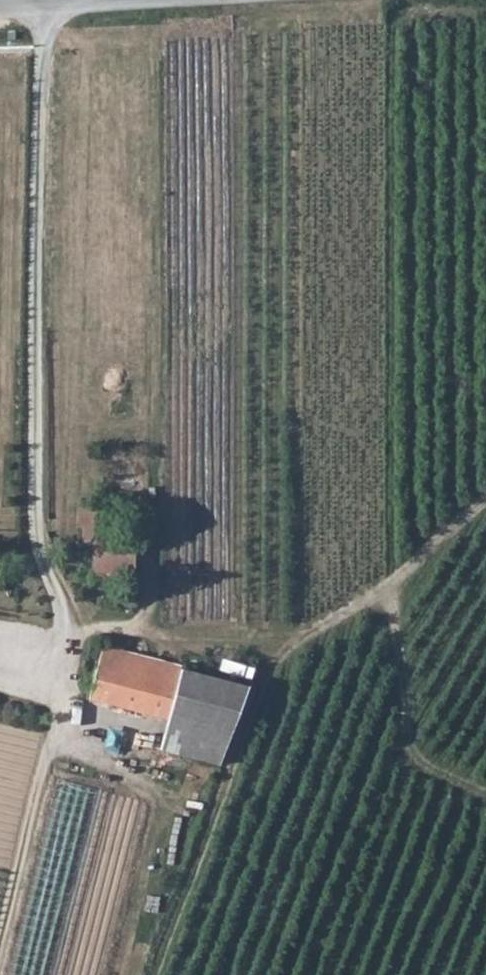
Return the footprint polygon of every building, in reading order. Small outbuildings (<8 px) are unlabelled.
[(119,573),(121,508),(82,507),(81,541),(95,542),(94,573),(119,573)] [(100,654),(89,696),(106,700),(130,707),(136,664),(100,654)] [(136,664),(130,707),(167,716),(161,747),(218,763),(241,684),(182,669),(180,677),(136,664)]
